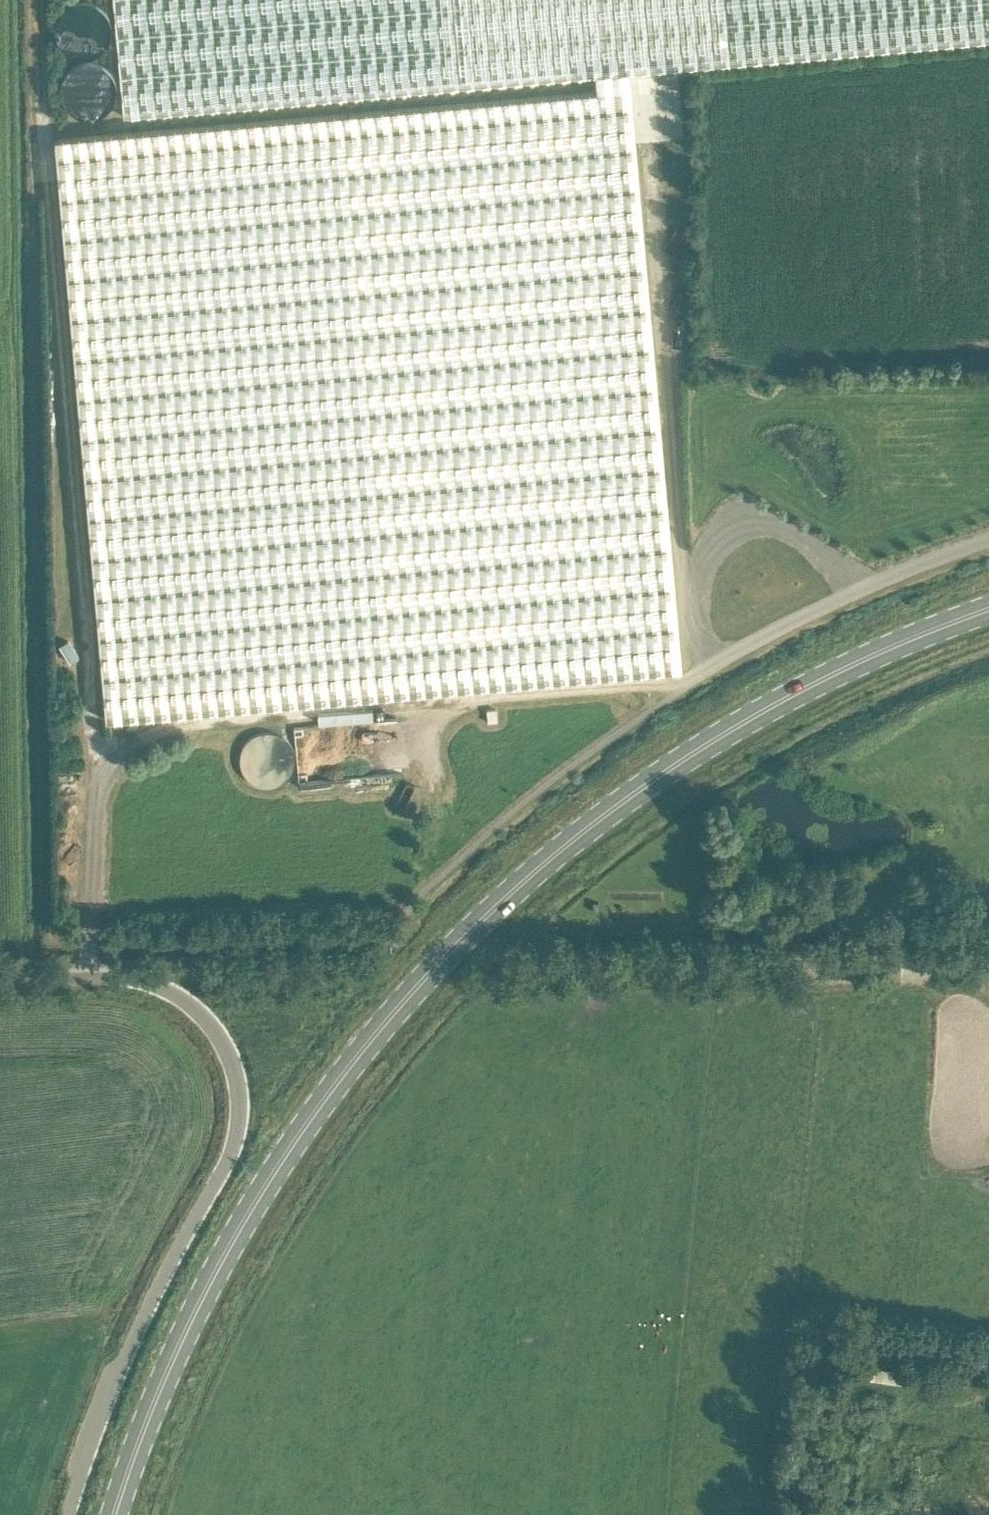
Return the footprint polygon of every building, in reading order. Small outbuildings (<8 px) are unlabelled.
[(124,113),(442,84),(596,72),(629,69),(713,62),(988,37),(988,0),(114,0),(124,113)] [(681,667),(629,69),(596,72),(597,90),(55,137),(107,718),(681,667)]
